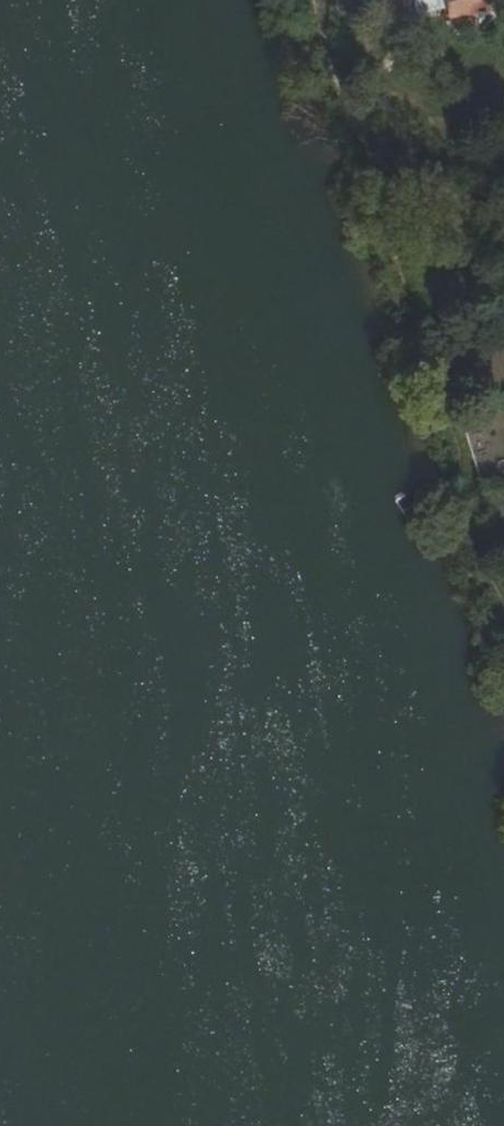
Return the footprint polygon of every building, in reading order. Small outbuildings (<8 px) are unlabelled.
[(448,16),(498,8),(497,0),(445,0),(448,16)]
